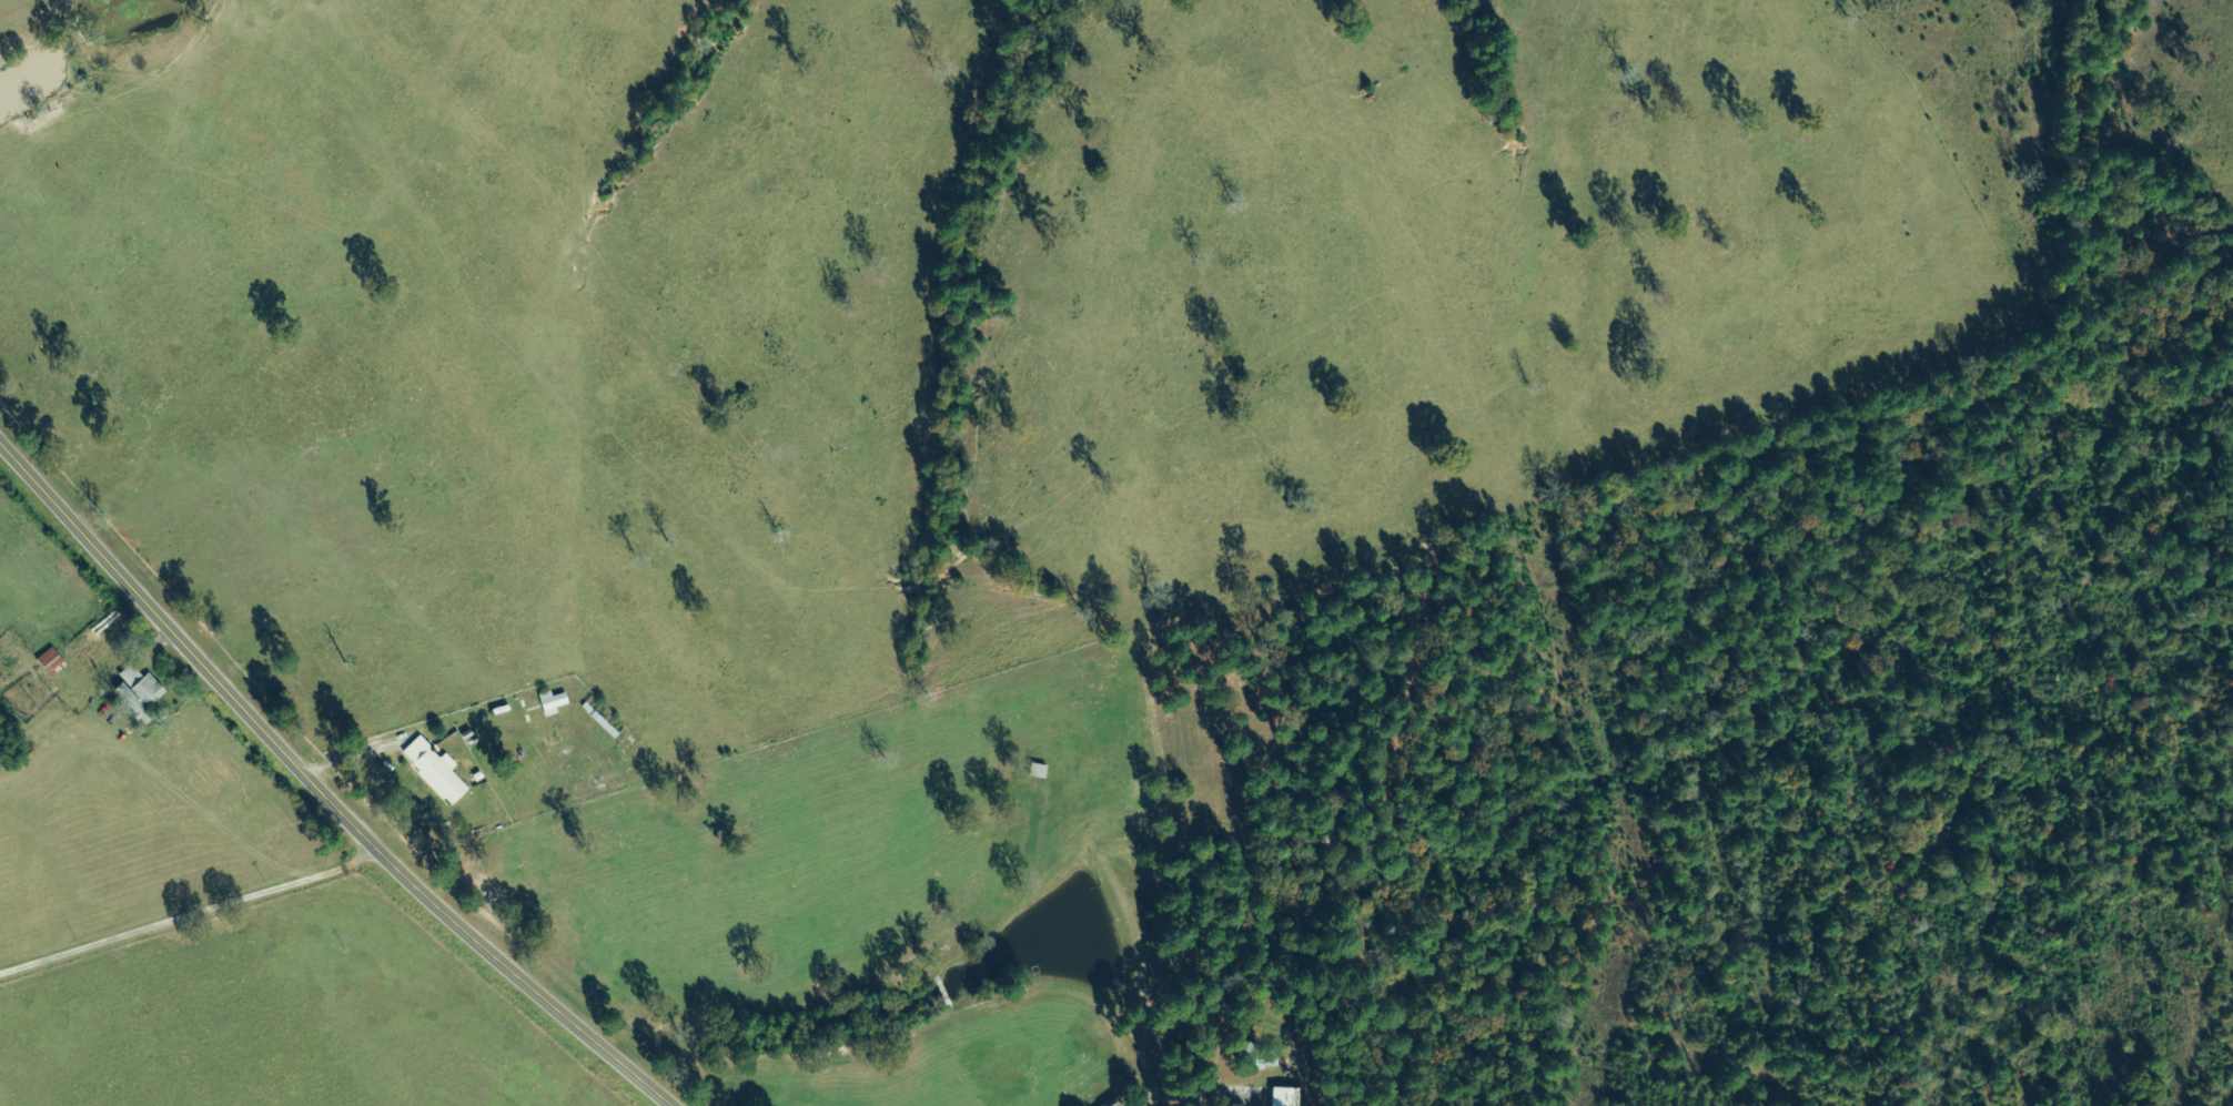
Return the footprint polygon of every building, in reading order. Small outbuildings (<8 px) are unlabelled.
[(59,673),(56,668),(64,663),(54,648),(37,659),(50,679),(59,673)] [(166,692),(150,673),(144,678),(132,664),(119,675),(130,687),(120,696),(146,726),(153,720),(145,710),(166,692)] [(540,695),(546,718),(558,714),(557,708),(569,704),(566,693),(553,697),(551,692),(540,695)] [(452,808),(470,791),(452,771),(458,766),(447,754),(441,759),(421,736),(402,753),(452,808)] [(1301,1089),(1272,1089),(1272,1105),(1301,1105),(1301,1089)]
